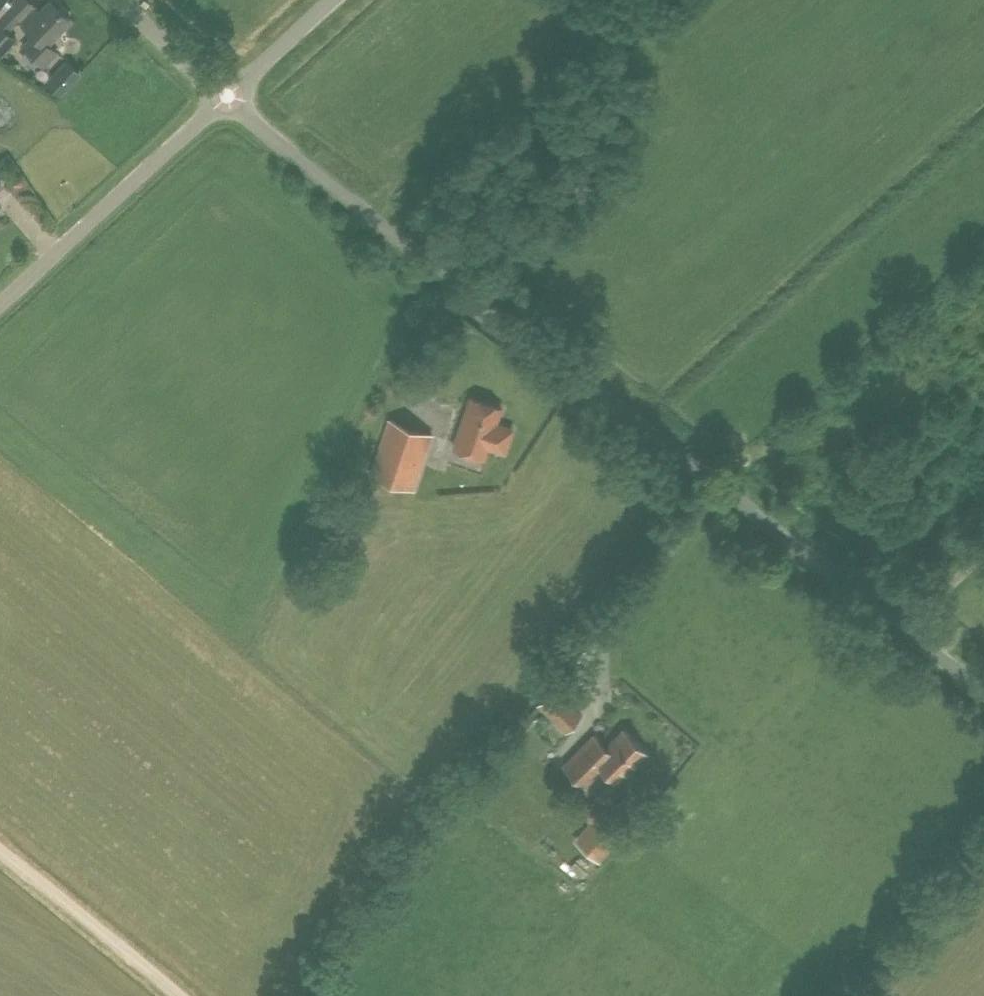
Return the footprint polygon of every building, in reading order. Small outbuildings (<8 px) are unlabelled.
[(9,29),(35,2),(32,0),(12,0),(0,14),(0,57),(1,58),(19,38),(9,29)] [(71,17),(52,0),(50,0),(41,9),(38,6),(23,23),(35,35),(24,45),(45,66),(58,51),(48,41),(71,17)] [(62,97),(68,90),(83,73),(67,59),(51,75),(46,81),(62,97)] [(501,406),(471,396),(454,446),(484,456),(488,446),(505,452),(513,428),(496,423),(501,406)] [(390,420),(372,474),(415,488),(433,434),(390,420)] [(555,688),(540,703),(567,730),(583,714),(555,688)] [(618,780),(646,751),(624,730),(608,747),(595,735),(566,765),(585,783),(602,765),(618,780)] [(624,827),(607,813),(581,844),(598,858),(624,827)]
